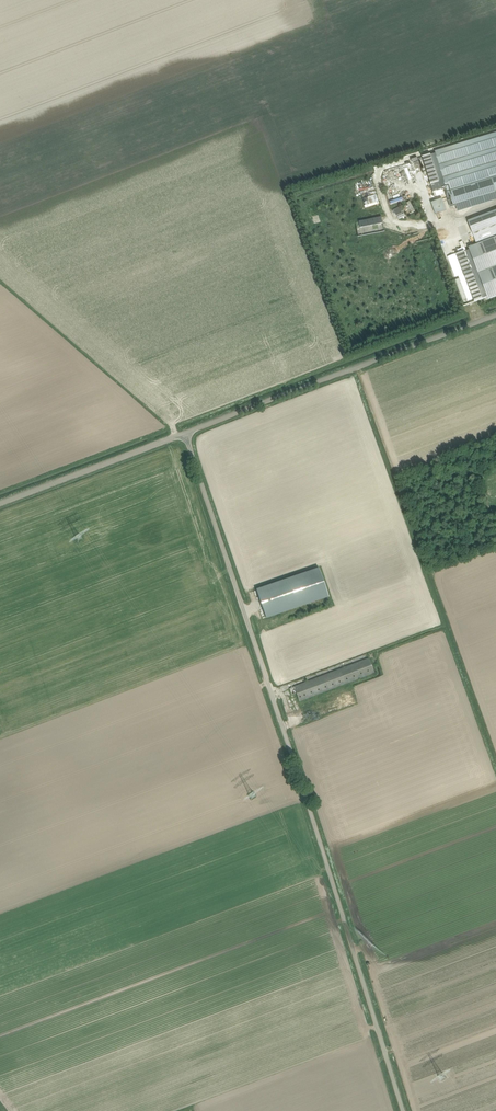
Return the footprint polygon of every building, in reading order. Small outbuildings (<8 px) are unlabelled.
[(495,192),(495,133),(436,151),(436,152),(436,154),(429,155),(423,157),(434,193),(442,191),(446,189),(447,192),(448,192),(449,195),(450,194),(454,206),(495,192)] [(365,207),(378,204),(375,194),(362,198),(365,207)] [(442,199),(436,201),(440,213),(447,210),(442,199)] [(411,212),(414,210),(409,201),(406,203),(411,212)] [(402,212),(399,207),(393,210),(395,215),(402,212)] [(488,299),(495,296),(495,211),(468,221),(477,245),(473,246),(469,248),(470,250),(467,251),(466,251),(465,252),(465,251),(459,254),(457,255),(466,278),(465,278),(466,279),(475,301),(474,301),(475,302),(483,299),(487,297),(488,299)] [(359,236),(384,231),(381,220),(357,224),(359,236)] [(319,568),(256,589),(265,616),(328,595),(319,568)] [(305,699),(374,673),(369,658),(295,686),(290,688),(292,694),(296,693),(299,701),(305,699)]
